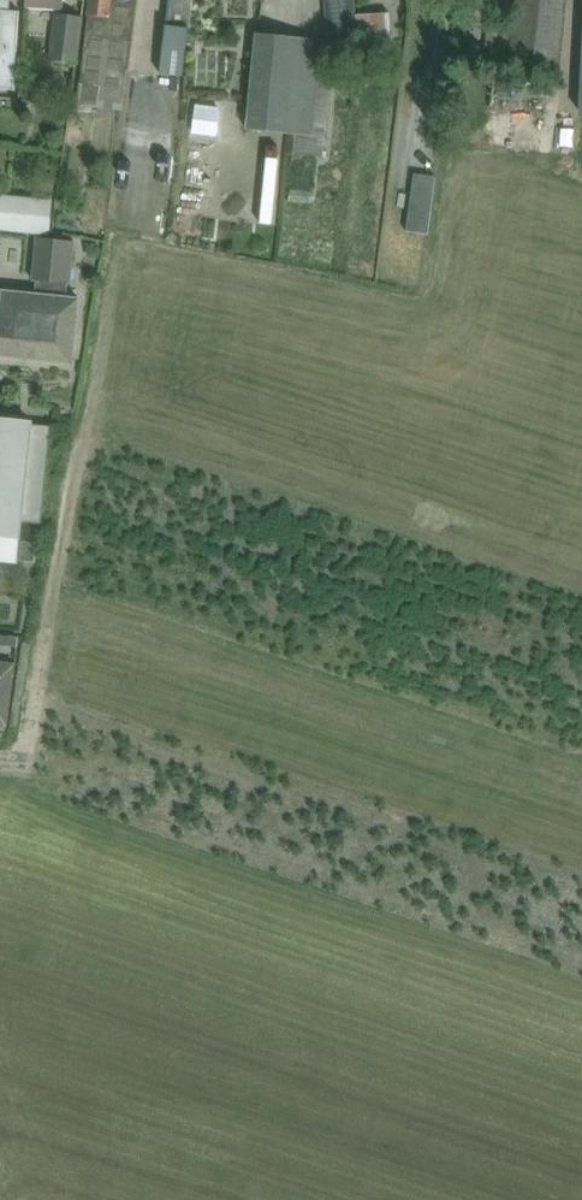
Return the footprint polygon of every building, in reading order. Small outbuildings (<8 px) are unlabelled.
[(12,10),(13,0),(0,0),(0,10),(12,10)] [(27,8),(63,10),(64,0),(27,0),(27,8)] [(80,105),(123,111),(129,70),(137,0),(93,0),(80,105)] [(162,74),(184,77),(192,0),(170,0),(162,74)] [(330,43),(353,42),(355,16),(357,16),(356,0),(327,0),(330,43)] [(513,31),(487,28),(484,65),(562,73),(569,0),(516,0),(513,31)] [(15,90),(20,11),(0,10),(0,89),(15,90)] [(392,13),(357,16),(355,16),(353,42),(393,38),(392,13)] [(58,14),(53,62),(78,65),(84,18),(58,14)] [(249,131),(290,135),(299,39),(259,35),(249,131)] [(290,135),(295,135),(294,154),(324,156),(335,44),(324,43),(324,41),(299,39),(290,135)] [(436,177),(415,174),(407,231),(428,234),(436,177)] [(0,197),(0,232),(49,237),(53,202),(0,197)] [(292,225),(293,204),(249,202),(248,223),(292,225)] [(77,242),(38,236),(32,280),(38,281),(36,293),(0,290),(0,355),(75,362),(81,298),(66,296),(67,284),(71,284),(77,242)] [(19,563),(21,542),(23,522),(43,523),(53,426),(33,424),(34,423),(0,419),(0,561),(19,563)] [(23,541),(21,560),(36,561),(38,542),(23,541)] [(19,637),(0,635),(0,644),(18,646),(19,637)] [(0,662),(0,726),(8,727),(16,664),(0,662)]
